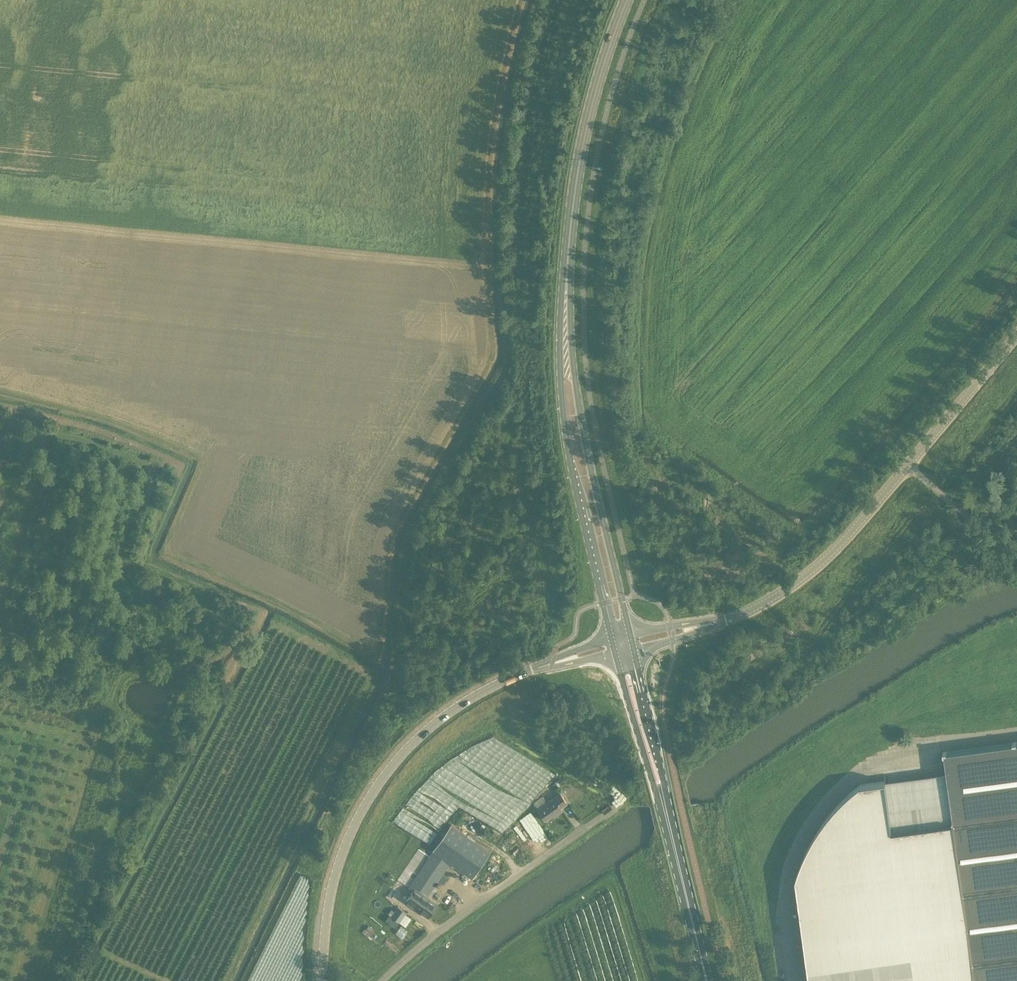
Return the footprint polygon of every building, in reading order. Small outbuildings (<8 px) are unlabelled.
[(426,773),(398,823),(425,838),(425,824),(427,821),(431,819),(434,814),(442,813),(443,812),(450,812),(461,806),(506,832),(521,805),(521,801),(529,801),(534,792),(534,786),(531,781),(532,779),(531,776),(537,773),(532,770),(538,770),(547,766),(493,736),(475,745),(471,751),(466,752),(426,773)] [(943,751),(946,772),(860,784),(856,787),(854,789),(850,793),(847,795),(844,799),(839,804),(835,807),(831,813),(828,817),(826,819),(823,824),(820,828),(816,834),(812,840),(809,846),(807,850),(805,855),(803,860),(800,866),(799,869),(798,873),(796,878),(811,980),(1016,980),(1016,741),(943,751)] [(543,796),(534,802),(538,808),(537,808),(545,819),(557,811),(558,812),(562,810),(560,807),(567,803),(560,792),(546,802),(543,796)] [(515,822),(533,853),(551,843),(533,811),(515,822)] [(433,850),(408,887),(413,890),(414,888),(416,886),(428,894),(438,880),(443,884),(447,877),(443,873),(450,863),(471,877),(490,851),(450,824),(433,849),(433,850)] [(413,890),(406,901),(428,916),(437,904),(427,897),(414,888),(413,890)] [(406,912),(397,906),(390,916),(399,922),(406,912)] [(385,920),(395,927),(398,923),(389,916),(385,920)]
